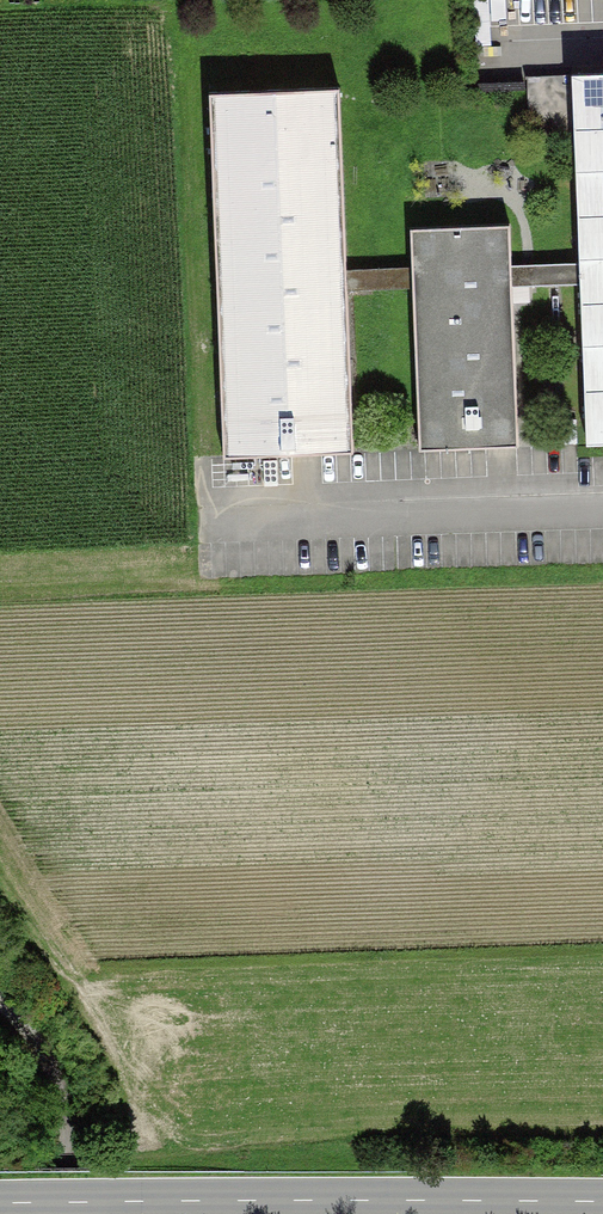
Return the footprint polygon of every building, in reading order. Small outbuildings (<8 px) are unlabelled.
[(566,80),(573,264),(574,289),(579,447),(602,446),(602,79),(566,80)] [(340,94),(208,99),(221,459),(353,455),(347,294),(346,272),(340,94)] [(507,230),(409,233),(410,270),(411,292),(417,453),(515,449),(509,291),(509,266),(507,230)] [(573,264),(509,266),(509,291),(574,289),(573,264)] [(410,270),(346,272),(347,294),(411,292),(410,270)]
